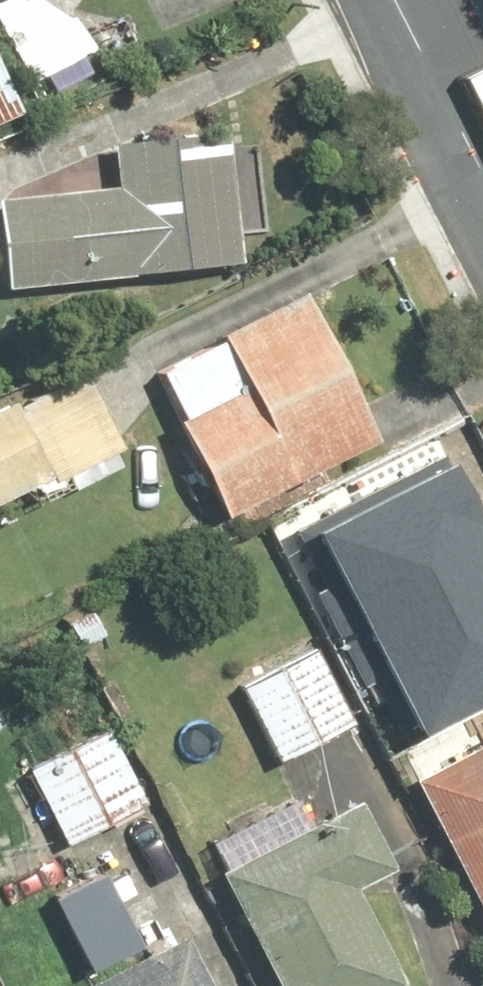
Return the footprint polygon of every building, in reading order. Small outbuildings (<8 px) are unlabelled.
[(29,106),(0,41),(0,119),(29,106)] [(6,180),(9,276),(251,268),(246,119),(118,123),(120,176),(6,180)] [(313,276),(155,352),(233,511),(390,435),(313,276)] [(0,413),(0,511),(132,450),(95,370),(0,413)] [(361,622),(482,559),(482,552),(436,462),(311,527),(361,622)] [(411,719),(482,682),(482,559),(361,622),(411,719)] [(323,638),(244,675),(283,754),(361,716),(323,638)] [(404,736),(482,898),(482,698),(404,736)] [(28,763),(61,832),(158,785),(124,716),(28,763)] [(228,861),(289,985),(392,985),(414,975),(369,882),(410,862),(374,790),(228,861)] [(114,860),(57,887),(95,966),(152,938),(114,860)] [(63,985),(223,985),(193,923),(63,985)]
